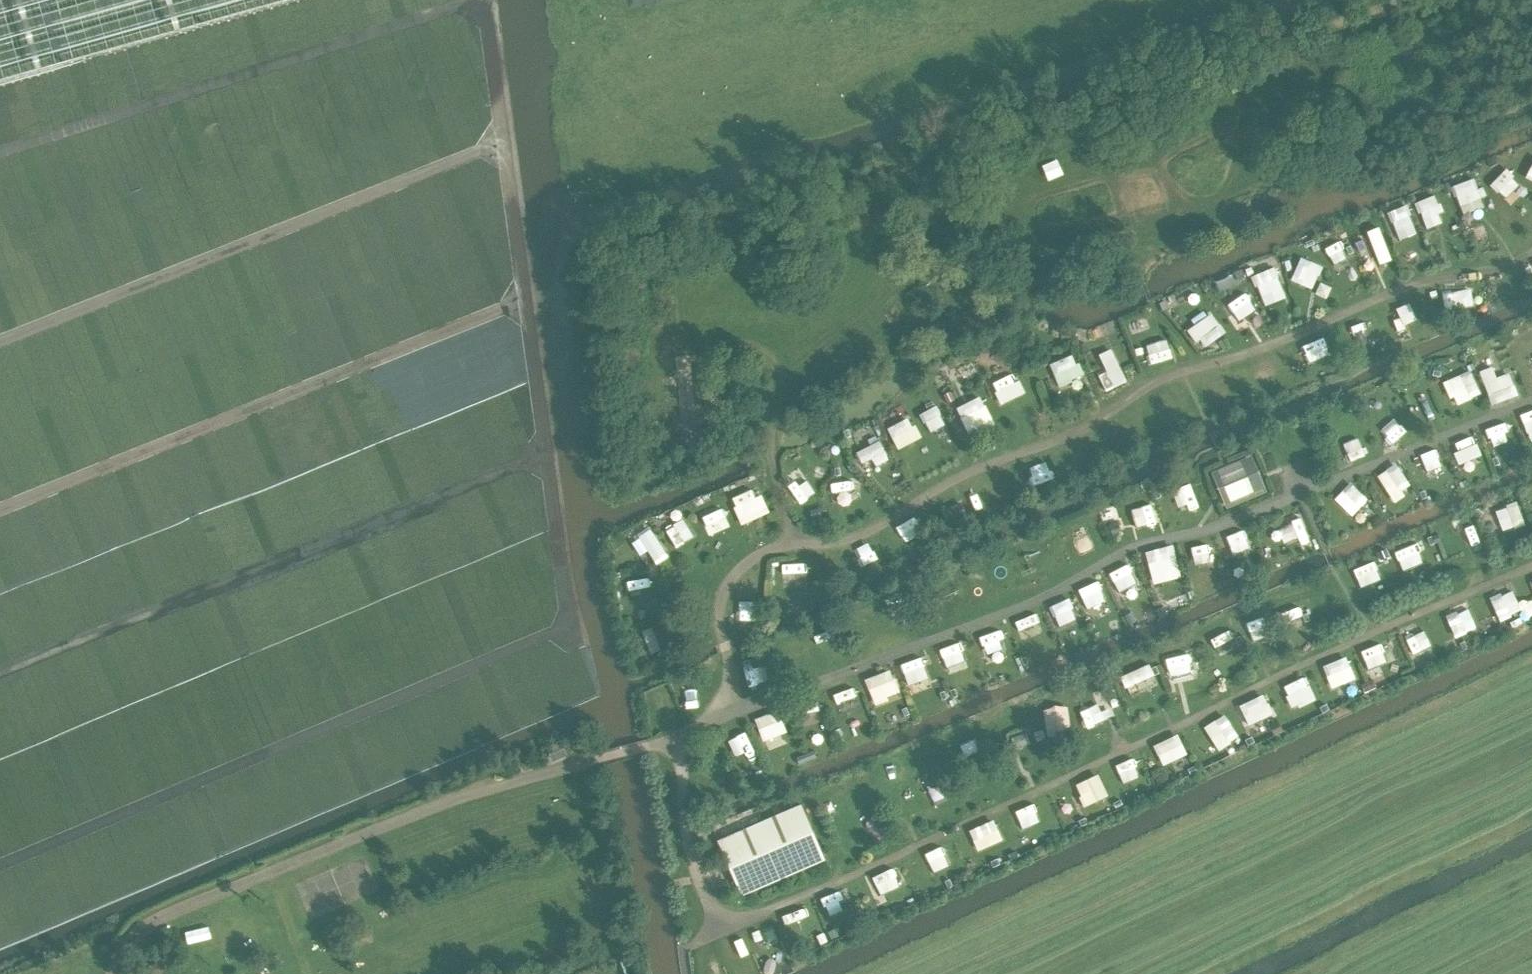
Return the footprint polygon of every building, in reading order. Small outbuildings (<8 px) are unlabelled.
[(294,0),(0,0),(0,82),(294,0)] [(1485,160),(1486,161),(1489,168),(1497,164),(1494,157),(1494,156),(1485,160)] [(1251,456),(1211,473),(1224,505),(1264,488),(1251,456)] [(819,508),(810,511),(812,518),(821,516),(819,508)] [(1118,525),(1110,527),(1112,534),(1120,532),(1118,525)] [(561,744),(548,750),(551,758),(565,752),(561,744)] [(740,897),(824,862),(800,805),(716,841),(740,897)] [(345,945),(367,937),(363,928),(341,936),(345,945)] [(150,965),(153,973),(162,973),(168,972),(164,960),(150,965)]
